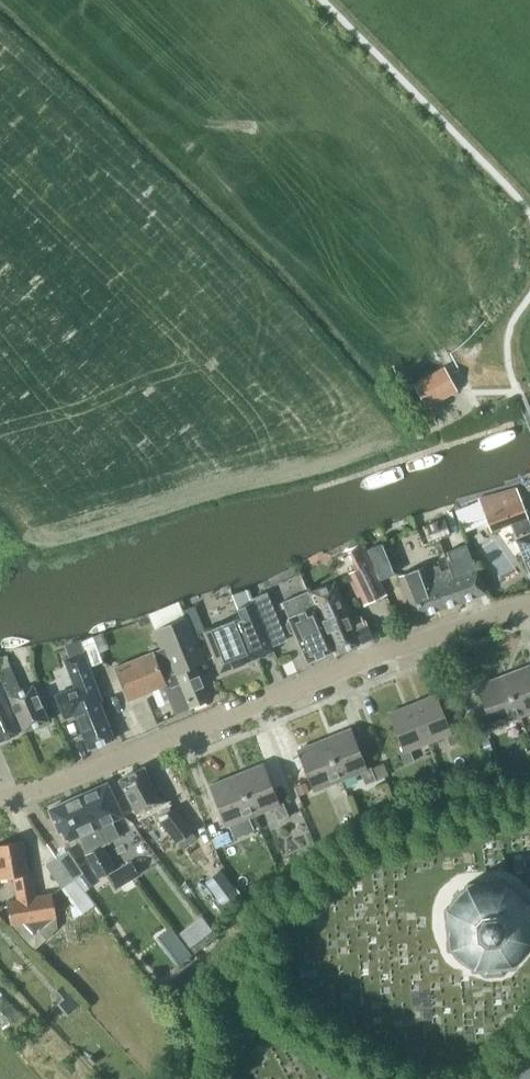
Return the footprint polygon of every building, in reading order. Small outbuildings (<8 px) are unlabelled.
[(426,407),(457,390),(444,367),(414,384),(426,407)] [(528,517),(517,488),(478,500),(486,517),(492,532),(511,524),(517,538),(516,538),(529,571),(529,522),(528,517)] [(444,517),(422,525),(429,544),(439,540),(443,553),(455,548),(444,517)] [(394,573),(382,542),(367,548),(379,579),(394,573)] [(386,593),(362,543),(348,550),(356,568),(348,572),(364,604),(386,593)] [(474,560),(465,563),(463,556),(449,561),(451,568),(463,601),(486,593),(474,560)] [(463,601),(451,568),(443,571),(440,565),(426,570),(424,566),(401,574),(416,617),(463,601)] [(365,621),(353,627),(334,582),(310,593),(337,653),(361,643),(373,637),(365,621)] [(253,603),(253,602),(251,598),(248,589),(231,593),(240,617),(204,631),(220,672),(258,657),(257,656),(272,650),(271,647),(267,637),(268,637),(254,603),(253,603)] [(268,591),(251,598),(253,602),(253,603),(254,603),(268,637),(267,637),(271,647),(287,640),(268,591)] [(308,661),(333,650),(308,591),(282,602),(289,618),(287,623),(290,631),(296,633),(308,661)] [(153,630),(161,649),(153,652),(116,667),(129,699),(166,684),(172,687),(181,683),(190,707),(210,699),(196,666),(206,662),(187,616),(153,630)] [(105,661),(95,635),(83,640),(93,666),(105,661)] [(101,701),(103,700),(84,651),(63,659),(74,687),(55,694),(64,719),(75,715),(88,749),(115,738),(101,701)] [(0,658),(0,677),(23,729),(24,731),(49,720),(33,685),(21,690),(7,655),(0,658)] [(519,716),(529,712),(529,665),(504,675),(519,716)] [(493,726),(519,716),(504,675),(477,685),(493,726)] [(23,729),(0,677),(0,741),(20,732),(19,731),(23,729)] [(450,746),(460,742),(455,730),(451,732),(436,694),(412,703),(428,742),(446,735),(450,746)] [(410,749),(428,742),(412,703),(389,713),(404,751),(400,752),(405,764),(414,760),(410,749)] [(366,784),(376,780),(371,767),(367,769),(351,728),(324,739),(341,780),(361,772),(366,784)] [(314,790),(341,780),(324,739),(298,749),(314,790)] [(278,819),(289,815),(284,802),(280,804),(263,763),(237,774),(253,815),(273,807),(278,819)] [(144,767),(120,779),(138,814),(151,808),(156,819),(159,817),(177,842),(193,831),(176,808),(171,812),(166,800),(162,802),(144,767)] [(227,825),(253,815),(237,774),(210,785),(227,825)] [(299,794),(308,791),(304,781),(296,785),(299,794)] [(112,820),(123,816),(107,783),(84,793),(100,826),(98,827),(102,834),(100,835),(105,844),(106,843),(119,837),(112,820)] [(102,846),(105,844),(100,835),(102,834),(98,827),(100,826),(84,793),(49,809),(60,832),(63,831),(67,841),(80,835),(88,854),(86,854),(99,877),(114,868),(102,846)] [(333,812),(339,827),(355,821),(349,806),(333,812)] [(12,923),(22,922),(35,936),(56,916),(52,892),(36,895),(32,872),(29,873),(23,840),(0,844),(0,881),(14,878),(18,903),(9,905),(12,923)] [(58,856),(76,879),(84,874),(67,850),(58,856)] [(84,892),(76,879),(58,856),(45,864),(80,914),(95,904),(86,890),(84,892)] [(132,860),(108,873),(116,888),(140,875),(132,860)] [(507,883),(506,880),(505,880),(500,880),(500,881),(473,883),(473,882),(468,882),(468,883),(467,883),(467,886),(462,889),(459,892),(457,894),(455,896),(453,900),(451,903),(450,906),(447,906),(447,907),(446,907),(447,912),(448,912),(450,940),(449,940),(449,945),(450,945),(450,946),(453,946),(455,948),(457,951),(459,953),(461,955),(463,957),(467,960),(470,961),(473,963),(473,965),(474,965),(474,966),(480,966),(480,972),(485,976),(504,975),(507,970),(507,964),(512,963),(512,962),(513,962),(513,960),(515,958),(518,956),(521,953),(523,951),(525,949),(527,945),(529,942),(529,940),(529,909),(529,906),(529,901),(529,900),(527,900),(524,897),(523,894),(521,892),(519,890),(515,888),(513,886),(510,885),(507,883)] [(244,895),(235,884),(213,902),(222,913),(244,895)] [(201,915),(180,932),(186,940),(195,952),(215,937),(206,925),(208,924),(201,915)] [(4,1020),(19,1004),(1,987),(0,988),(0,1016),(4,1020)] [(520,1076),(522,1078),(529,1078),(529,1070),(520,1076)]
